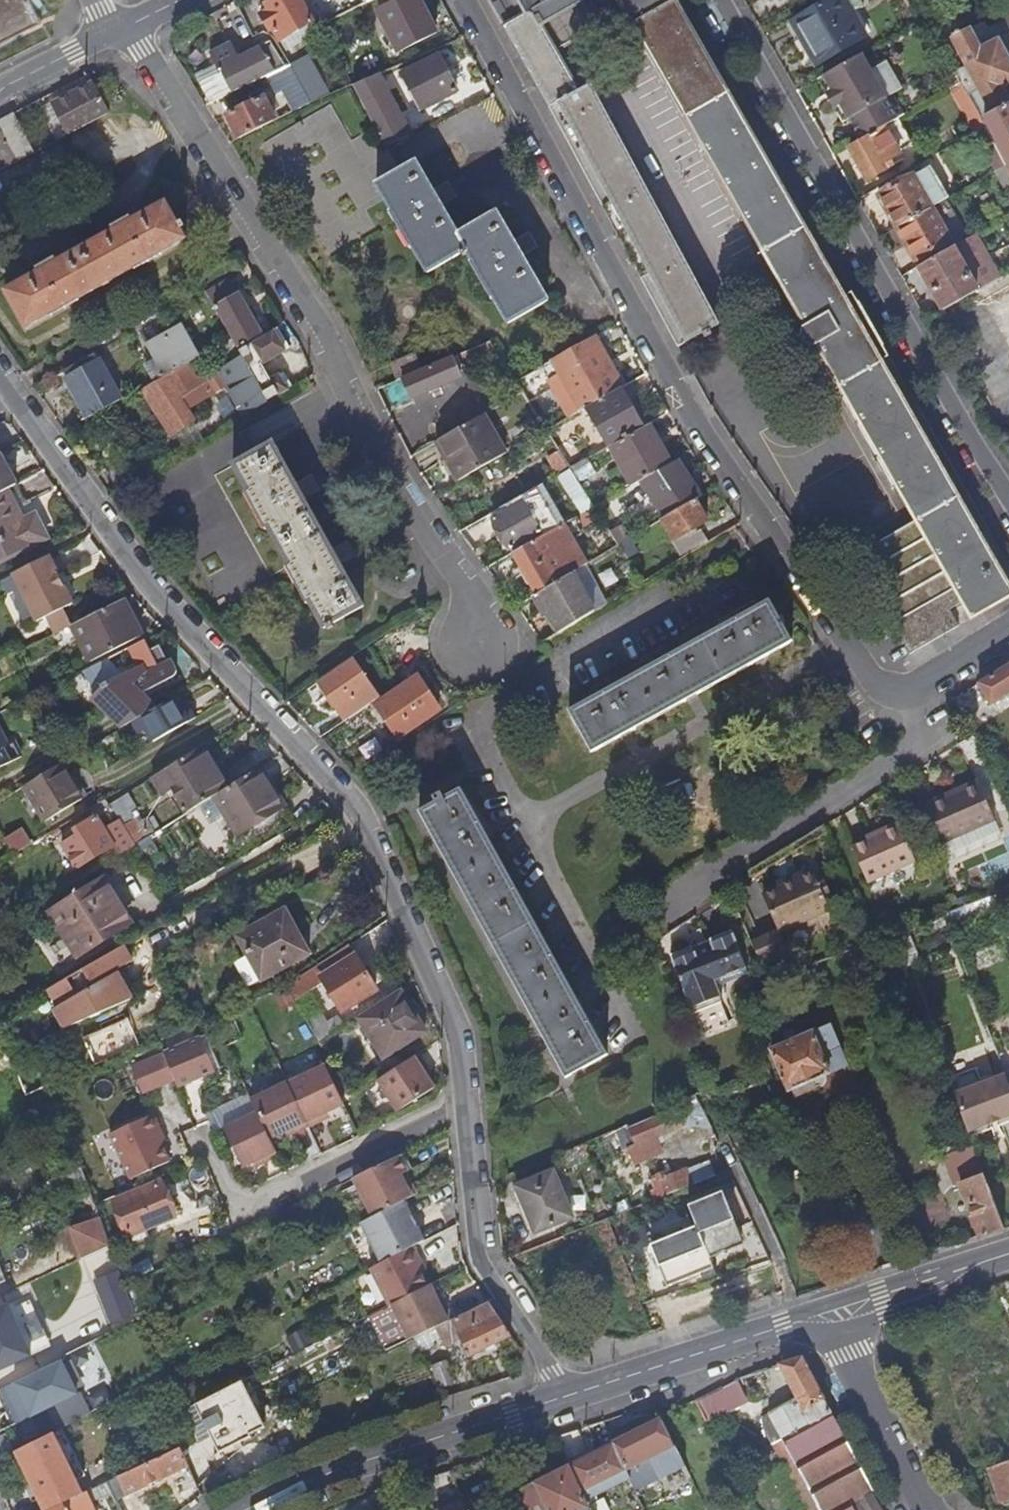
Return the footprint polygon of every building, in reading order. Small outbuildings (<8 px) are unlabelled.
[(43,20),(38,9),(42,7),(39,0),(0,0),(0,41),(43,20)] [(299,0),(276,0),(266,6),(270,12),(262,17),(271,33),(274,31),(282,44),(290,39),(293,44),(317,31),(299,0)] [(336,22),(324,0),(309,0),(306,2),(321,30),(336,22)] [(418,0),(408,0),(378,15),(399,55),(436,36),(418,0)] [(627,13),(916,520),(851,557),(889,625),(892,623),(909,654),(958,626),(949,610),(962,602),(971,620),(1008,598),(1008,588),(880,363),(874,351),(883,346),(857,301),(848,307),(676,3),(678,2),(676,0),(488,0),(504,28),(504,29),(533,79),(566,142),(595,195),(597,201),(612,228),(622,248),(677,349),(702,336),(705,340),(711,336),(709,332),(718,327),(591,87),(580,93),(557,53),(627,13)] [(842,0),(830,0),(799,18),(807,33),(804,36),(819,63),(864,38),(842,0)] [(1001,90),(1008,86),(1008,34),(980,49),(969,29),(951,39),(966,66),(955,72),(960,83),(967,96),(978,90),(993,116),(984,121),(1008,167),(1008,105),(1001,90)] [(224,75),(233,95),(281,72),(288,69),(271,44),(241,60),(234,46),(212,56),(221,76),(224,75)] [(860,54),(822,77),(847,120),(848,120),(860,141),(884,127),(897,120),(884,98),(891,94),(901,89),(886,63),(871,72),(860,54)] [(458,93),(440,57),(403,76),(412,94),(407,96),(409,101),(415,99),(421,112),(458,93)] [(937,67),(949,90),(960,83),(949,62),(937,67)] [(302,110),(312,105),(292,67),(288,69),(281,72),(302,110)] [(380,137),(404,124),(379,76),(354,87),(380,137)] [(822,77),(816,80),(841,124),(847,120),(822,77)] [(73,134),(113,113),(95,83),(56,106),(73,134)] [(960,83),(949,90),(973,133),(984,127),(967,96),(960,83)] [(884,98),(897,120),(903,116),(891,94),(884,98)] [(240,141),(276,123),(264,100),(229,118),(240,141)] [(0,121),(0,127),(20,162),(35,154),(13,114),(0,121)] [(0,127),(0,173),(20,162),(0,127)] [(886,170),(883,165),(889,161),(900,155),(884,127),(860,141),(850,147),(869,181),(887,171),(886,170)] [(886,170),(892,167),(889,161),(883,165),(886,170)] [(417,167),(379,189),(428,276),(461,257),(463,260),(469,256),(508,326),(547,303),(521,257),(533,251),(526,238),(514,245),(498,216),(458,238),(440,207),(452,201),(444,187),(433,194),(417,167)] [(897,229),(932,209),(913,176),(878,196),(897,229)] [(27,329),(189,239),(184,230),(188,228),(185,223),(181,224),(168,201),(133,220),(131,215),(126,218),(122,210),(108,217),(116,230),(58,262),(56,257),(51,259),(47,252),(34,260),(41,272),(6,291),(27,329)] [(126,207),(122,210),(126,218),(131,215),(126,207)] [(915,262),(951,241),(932,209),(897,229),(915,262)] [(919,267),(944,311),(978,292),(1000,280),(974,235),(952,248),(919,267)] [(52,250),(47,252),(51,259),(56,257),(52,250)] [(237,348),(262,334),(238,294),(214,307),(232,339),(237,348)] [(242,356),(267,402),(292,387),(285,375),(271,383),(264,372),(260,374),(256,367),(289,347),(278,328),(239,352),(242,356)] [(148,347),(164,376),(194,361),(199,357),(183,329),(148,347)] [(587,410),(622,390),(624,388),(595,338),(552,362),(560,375),(581,413),(587,410)] [(219,371),(245,414),(267,402),(242,356),(239,352),(238,350),(237,348),(232,339),(223,345),(228,354),(233,362),(219,371)] [(411,401),(459,381),(457,375),(462,373),(459,368),(494,353),(490,344),(462,356),(422,373),(397,384),(383,390),(392,411),(398,408),(399,410),(413,405),(411,401)] [(880,363),(890,357),(883,346),(874,351),(880,363)] [(122,399),(97,354),(65,371),(91,417),(122,399)] [(397,384),(422,373),(414,357),(390,368),(397,384)] [(194,361),(148,388),(158,404),(154,407),(158,414),(163,411),(176,433),(194,421),(185,406),(181,399),(207,382),(194,361)] [(581,413),(560,375),(548,382),(570,420),(581,413)] [(207,382),(181,399),(185,406),(211,390),(207,382)] [(610,449),(644,429),(622,390),(587,410),(610,449)] [(459,483),(507,455),(484,417),(440,443),(454,465),(450,468),(459,483)] [(668,468),(672,466),(649,426),(645,429),(668,468)] [(641,484),(668,468),(645,429),(644,429),(610,449),(609,449),(632,489),(641,484)] [(272,442),(234,464),(324,627),(326,626),(328,630),(334,626),(332,622),(363,605),(339,562),(350,556),(343,542),(332,548),(303,496),(314,490),(307,476),(295,483),(272,442)] [(450,468),(454,465),(440,443),(436,445),(450,468)] [(12,488),(18,485),(0,453),(0,494),(12,488)] [(559,476),(569,469),(560,455),(550,461),(559,476)] [(580,483),(596,474),(589,461),(573,471),(580,483)] [(668,468),(641,484),(663,522),(696,501),(674,464),(672,466),(668,468)] [(12,488),(0,494),(0,560),(51,534),(41,514),(29,520),(12,488)] [(537,491),(561,530),(566,527),(543,488),(537,491)] [(512,553),(542,536),(544,539),(561,530),(537,491),(503,511),(506,516),(494,523),(512,553)] [(617,497),(595,510),(608,530),(629,518),(617,497)] [(684,559),(710,544),(700,527),(708,523),(696,501),(663,522),(662,522),(684,559)] [(533,546),(513,557),(526,578),(525,581),(528,588),(532,588),(538,598),(575,575),(588,567),(571,539),(581,533),(574,522),(566,527),(561,530),(544,539),(533,546)] [(627,561),(638,554),(631,541),(619,548),(627,561)] [(612,576),(629,565),(627,561),(619,548),(601,559),(612,576)] [(47,617),(56,612),(65,608),(74,604),(50,555),(14,573),(38,621),(47,617)] [(562,636),(598,613),(575,575),(538,598),(535,599),(544,615),(546,613),(562,636)] [(134,621),(124,600),(72,625),(91,662),(142,636),(134,621)] [(793,643),(770,602),(570,715),(593,756),(793,643)] [(56,612),(47,617),(55,633),(73,624),(65,608),(56,612)] [(140,619),(134,621),(142,636),(147,634),(140,619)] [(150,650),(145,640),(128,648),(136,665),(141,662),(142,665),(123,675),(107,658),(84,670),(95,694),(92,698),(104,710),(107,710),(141,693),(166,681),(163,676),(161,673),(160,670),(158,667),(157,664),(150,650)] [(380,697),(352,658),(319,682),(345,721),(380,697)] [(979,684),(991,704),(1008,693),(1008,665),(979,684)] [(417,676),(399,688),(420,721),(438,709),(417,676)] [(420,721),(399,688),(376,703),(396,736),(420,721)] [(148,729),(155,741),(188,721),(182,711),(177,702),(174,698),(156,709),(155,707),(121,727),(122,729),(135,721),(141,733),(148,729)] [(182,699),(177,702),(182,711),(188,708),(182,699)] [(22,756),(14,740),(8,743),(0,728),(0,767),(22,756)] [(215,795),(227,788),(216,769),(209,773),(196,751),(153,777),(163,794),(172,788),(187,812),(215,795)] [(61,763),(25,785),(47,821),(83,799),(61,763)] [(281,807),(257,769),(227,788),(215,795),(238,833),(281,807)] [(947,801),(977,788),(976,784),(946,797),(947,801)] [(608,1055),(461,787),(444,797),(442,793),(435,797),(437,801),(420,810),(566,1077),(608,1055)] [(943,845),(993,824),(977,788),(947,801),(946,797),(925,806),(943,845)] [(115,845),(96,816),(75,829),(85,845),(89,842),(93,839),(102,853),(115,845)] [(133,819),(123,825),(128,832),(134,842),(136,844),(145,839),(133,819)] [(16,854),(37,841),(28,826),(7,838),(16,854)] [(868,886),(915,865),(898,826),(878,835),(880,840),(869,844),(853,852),(868,886)] [(134,842),(128,832),(118,837),(124,848),(134,842)] [(869,844),(880,840),(878,835),(867,839),(869,844)] [(98,856),(102,853),(93,839),(89,842),(98,856)] [(815,882),(812,875),(798,882),(796,878),(776,887),(778,892),(763,899),(779,936),(829,913),(825,904),(815,882)] [(105,879),(51,913),(79,956),(110,936),(106,931),(128,917),(105,879)] [(825,904),(832,901),(822,879),(815,882),(825,904)] [(310,954),(286,909),(238,937),(261,980),(310,954)] [(132,923),(128,917),(106,931),(110,936),(132,923)] [(706,1037),(732,1027),(723,1005),(725,1005),(719,991),(717,984),(748,971),(733,934),(712,942),(715,950),(693,959),(676,966),(696,1018),(698,1017),(706,1037)] [(676,966),(693,959),(690,951),(673,959),(676,966)] [(341,1010),(375,988),(355,956),(336,968),(330,958),(286,987),(295,1000),(323,981),(341,1010)] [(719,991),(751,979),(748,971),(717,984),(719,991)] [(124,973),(119,975),(133,999),(138,996),(124,973)] [(119,974),(54,1010),(65,1030),(133,1001),(133,999),(119,975),(119,974)] [(426,1030),(399,989),(357,1016),(384,1058),(426,1030)] [(740,1006),(752,1001),(749,993),(737,997),(740,1006)] [(792,1094),(851,1068),(832,1027),(798,1042),(794,1032),(785,1036),(790,1046),(773,1053),(792,1094)] [(420,1051),(378,1078),(399,1109),(437,1085),(425,1067),(429,1065),(420,1051)] [(164,1052),(132,1066),(143,1093),(175,1080),(172,1073),(164,1052)] [(324,1064),(287,1082),(307,1124),(308,1125),(324,1117),(322,1113),(343,1103),(324,1064)] [(1007,1077),(984,1086),(978,1070),(950,1081),(972,1139),(1005,1127),(1002,1122),(1008,1119),(1008,1081),(1007,1077)] [(251,1098),(269,1137),(292,1126),(295,1130),(307,1124),(287,1082),(286,1081),(251,1098)] [(251,1098),(249,1095),(213,1112),(219,1125),(224,1125),(243,1164),(262,1156),(264,1159),(277,1153),(269,1137),(251,1098)] [(674,1111),(631,1129),(640,1152),(631,1156),(634,1163),(661,1152),(655,1139),(681,1128),(674,1111)] [(111,1134),(131,1179),(171,1161),(163,1143),(158,1131),(162,1129),(155,1115),(111,1134)] [(162,1129),(158,1131),(163,1143),(167,1140),(162,1129)] [(962,1185),(986,1176),(977,1153),(953,1163),(962,1185)] [(400,1154),(354,1176),(374,1216),(406,1201),(413,1197),(402,1174),(406,1172),(408,1171),(400,1154)] [(692,1184),(714,1176),(708,1161),(686,1170),(692,1184)] [(92,1192),(80,1165),(62,1173),(73,1200),(92,1192)] [(692,1184),(686,1170),(660,1180),(665,1195),(692,1184)] [(571,1217),(552,1171),(515,1186),(533,1232),(571,1217)] [(983,1239),(1007,1231),(989,1183),(986,1176),(962,1185),(983,1239)] [(161,1183),(117,1201),(130,1235),(176,1217),(161,1183)] [(374,1216),(362,1222),(383,1262),(415,1245),(426,1240),(406,1201),(374,1216)] [(111,1246),(101,1217),(71,1227),(85,1258),(111,1246)] [(651,1244),(668,1287),(714,1269),(698,1226),(651,1244)] [(423,1263),(415,1245),(383,1262),(371,1268),(390,1306),(392,1304),(429,1286),(418,1265),(423,1263)] [(714,1269),(701,1274),(704,1281),(717,1275),(714,1269)] [(125,1282),(121,1271),(96,1280),(99,1290),(125,1282)] [(126,1285),(125,1282),(99,1290),(110,1322),(136,1313),(126,1285)] [(429,1286),(392,1304),(409,1340),(414,1337),(450,1319),(453,1318),(446,1304),(442,1306),(431,1285),(429,1286)] [(512,1335),(490,1301),(453,1318),(450,1319),(457,1334),(467,1355),(512,1335)] [(11,1305),(0,1310),(0,1371),(33,1356),(11,1305)] [(421,1352),(457,1334),(450,1319),(414,1337),(421,1352)] [(288,1337),(295,1350),(311,1342),(304,1329),(288,1337)] [(66,1356),(11,1383),(28,1417),(70,1395),(81,1417),(93,1410),(66,1356)] [(858,1462),(802,1358),(779,1365),(795,1396),(767,1411),(780,1436),(772,1440),(809,1509),(820,1509),(808,1488),(858,1462)] [(198,1399),(218,1449),(269,1429),(249,1379),(198,1399)] [(730,1383),(696,1400),(707,1423),(747,1402),(735,1379),(730,1383)] [(636,1491),(684,1467),(674,1448),(670,1440),(669,1438),(659,1419),(613,1442),(630,1478),(636,1491)] [(47,1509),(50,1509),(83,1494),(77,1482),(83,1478),(59,1430),(17,1451),(47,1509)] [(630,1478),(613,1442),(598,1449),(568,1465),(585,1501),(630,1478)] [(143,1465),(107,1482),(117,1501),(189,1467),(180,1448),(143,1465)] [(858,1462),(808,1488),(820,1509),(834,1509),(850,1501),(872,1489),(858,1462)] [(990,1469),(992,1475),(997,1473),(1007,1501),(1008,1500),(1008,1462),(990,1469)] [(568,1465),(533,1483),(547,1509),(590,1509),(585,1501),(568,1465)] [(1007,1501),(997,1473),(992,1475),(1001,1503),(1007,1501)] [(533,1483),(518,1491),(528,1509),(547,1509),(533,1483)] [(87,1492),(83,1494),(50,1509),(96,1509),(87,1492)] [(850,1501),(834,1509),(855,1509),(850,1501)]
